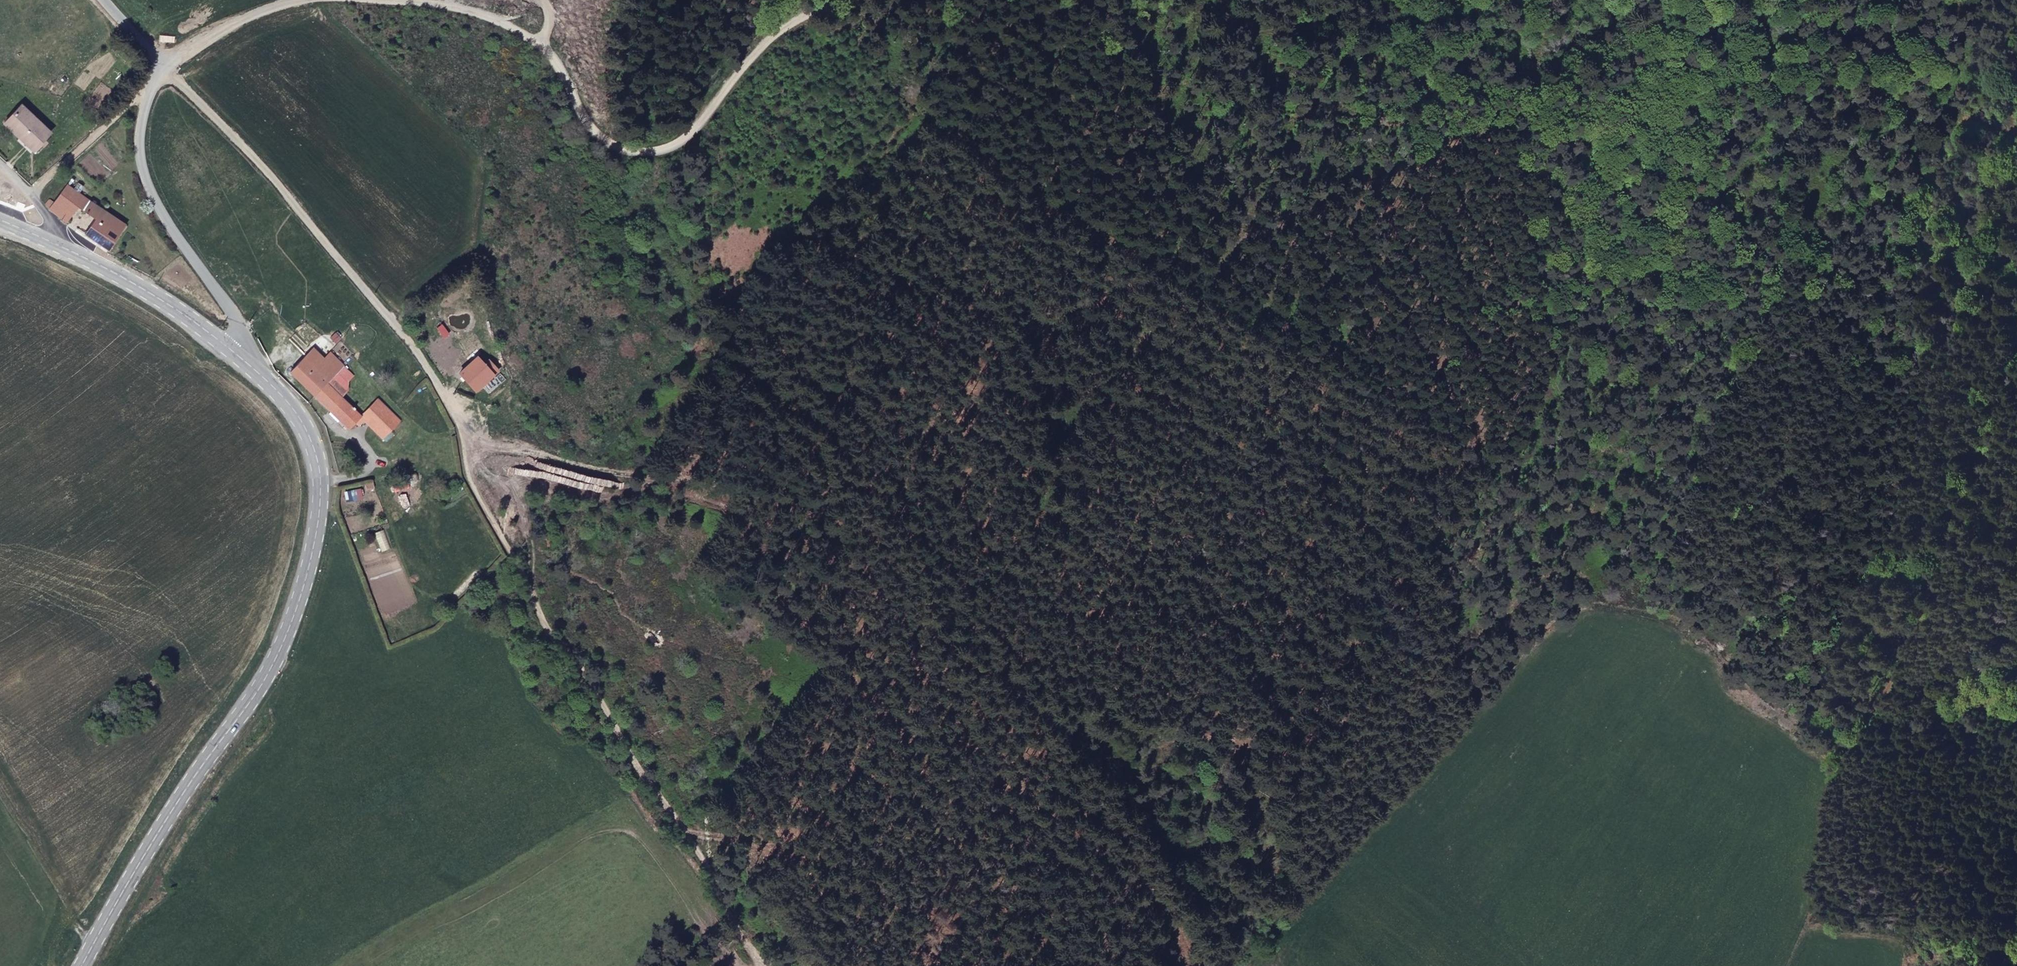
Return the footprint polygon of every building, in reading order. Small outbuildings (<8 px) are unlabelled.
[(49,137),(20,109),(2,126),(31,154),(49,137)] [(34,157),(44,146),(42,144),(31,154),(34,157)] [(76,207),(94,219),(84,235),(112,252),(128,220),(66,185),(47,212),(66,224),(76,207)] [(314,398),(329,383),(344,366),(331,352),(325,358),(313,347),(290,373),(314,398)] [(494,370),(484,360),(470,377),(481,387),(494,370)] [(344,366),(329,383),(343,397),(348,391),(349,381),(354,376),(344,366)] [(314,398),(349,430),(356,423),(362,417),(343,397),(329,383),(314,398)] [(364,421),(383,440),(401,420),(378,398),(362,417),(356,423),(360,426),(364,421)]
